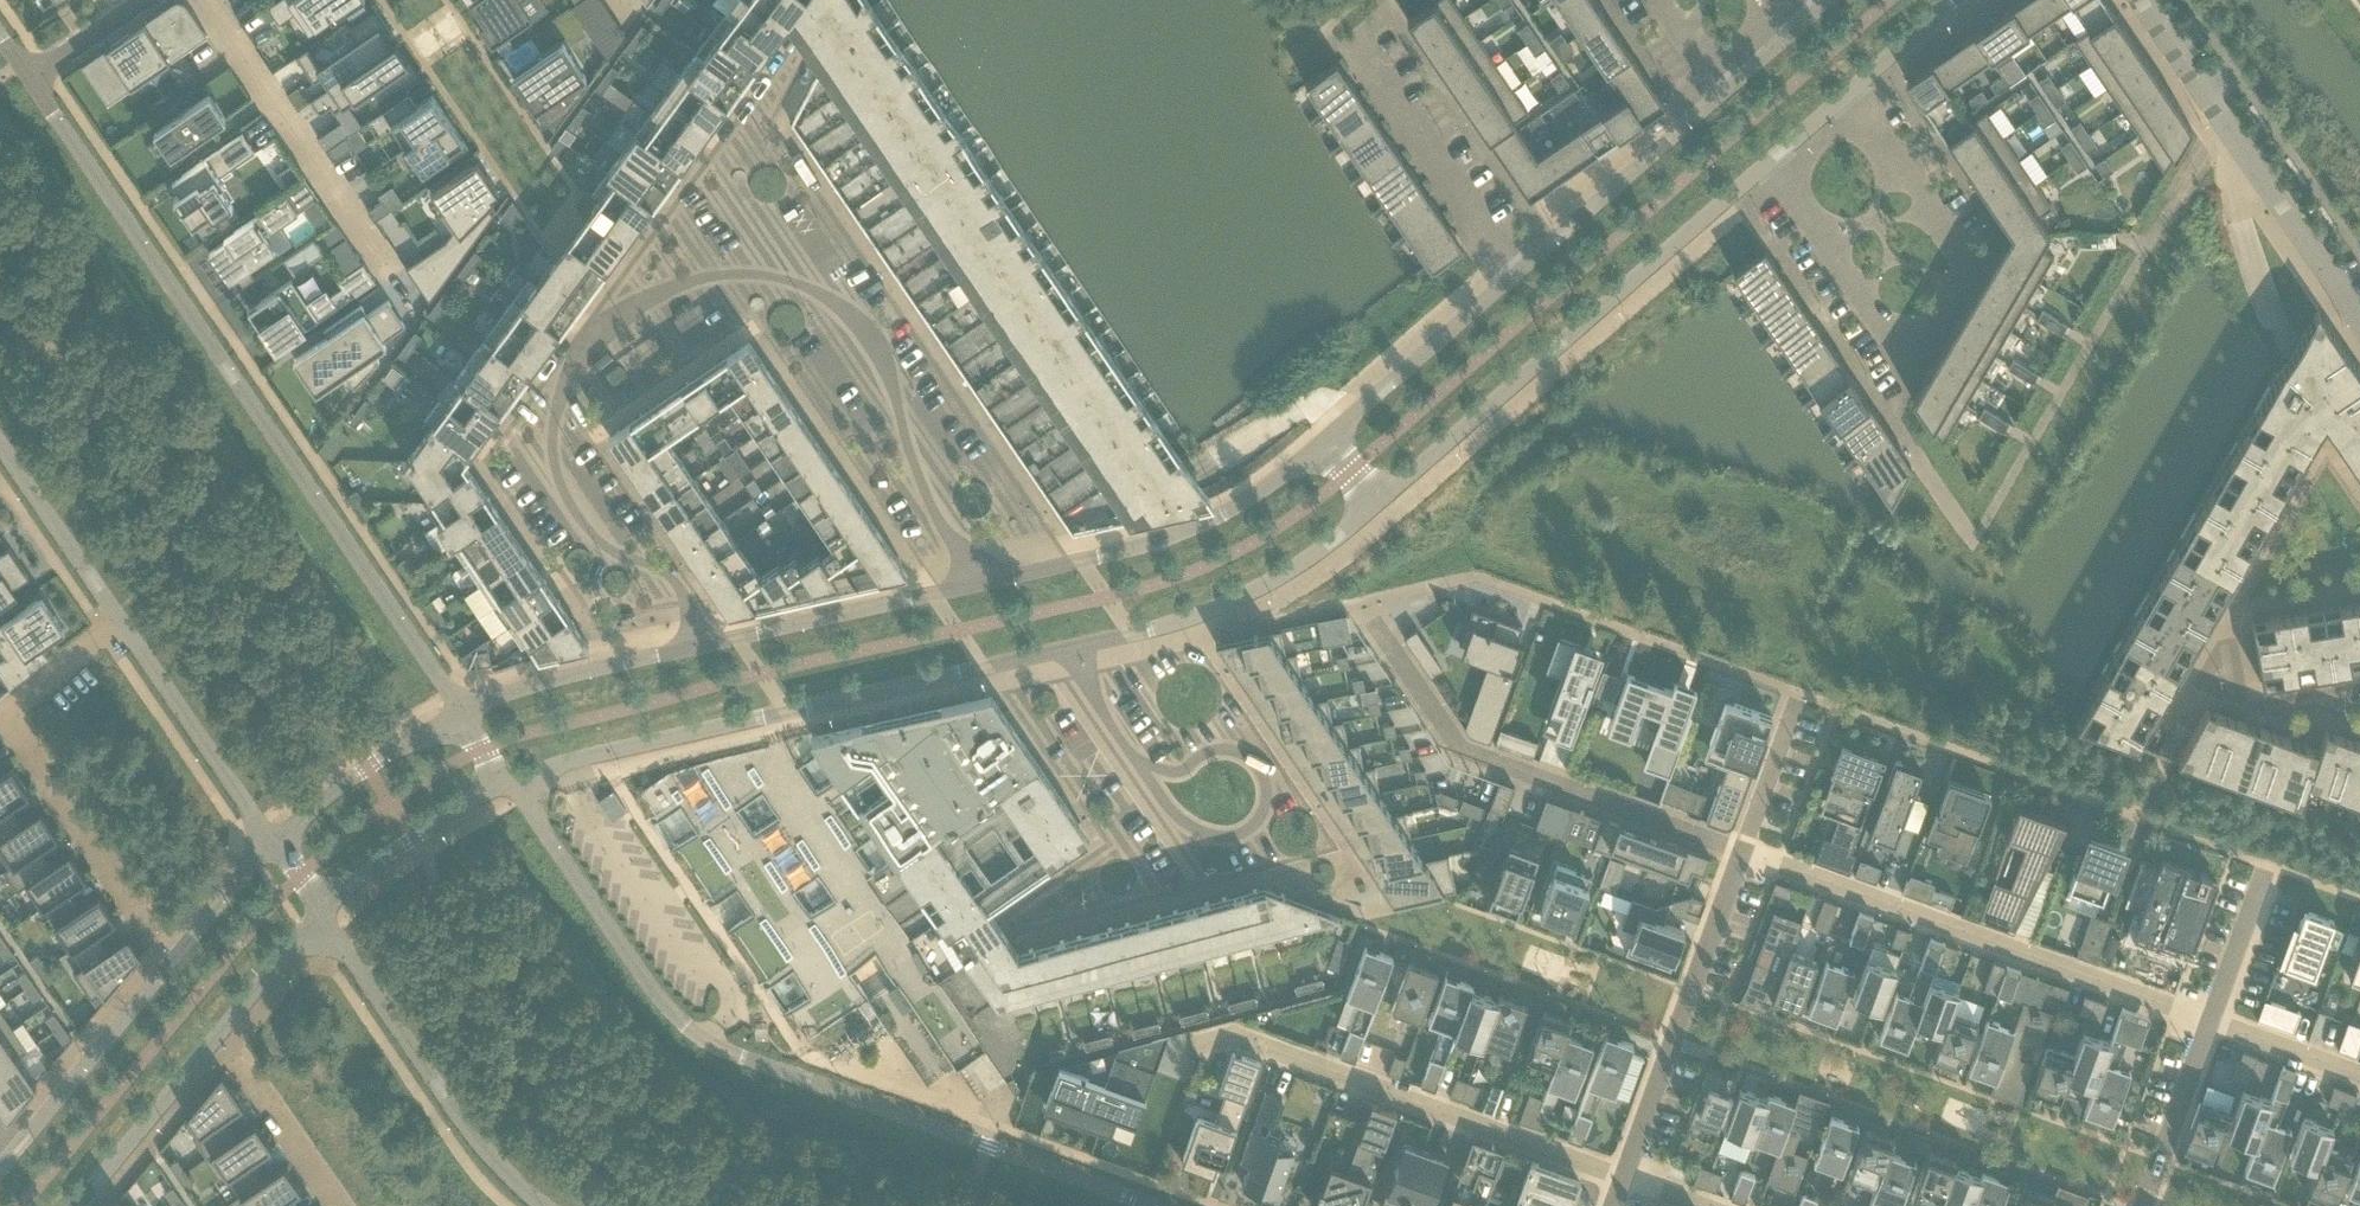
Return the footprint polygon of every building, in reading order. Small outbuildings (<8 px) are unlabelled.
[(259,12),(267,22),(275,17),(279,24),(301,8),(314,27),(322,22),(330,17),(332,19),(332,20),(361,0),(277,0),(267,7),(259,12)] [(533,21),(519,1),(521,0),(481,0),(470,7),(484,27),(479,31),(492,49),(533,21)] [(668,0),(660,0),(654,8),(661,13),(670,1),(668,0)] [(725,12),(733,17),(771,45),(786,26),(752,0),(734,0),(725,12)] [(786,26),(805,0),(752,0),(786,26)] [(1214,504),(1190,469),(1181,456),(1172,443),(991,179),(903,49),(873,6),(869,0),(805,0),(787,24),(803,47),(1129,523),(1214,504)] [(1413,16),(1407,20),(1423,44),(1430,40),(1459,19),(1463,17),(1452,0),(1436,0),(1413,16)] [(1503,9),(1513,3),(1511,0),(1496,0),(1503,9)] [(1605,17),(1593,0),(1557,0),(1580,34),(1605,17)] [(2069,0),(2023,0),(2014,6),(2030,31),(2071,3),(2069,0)] [(2071,3),(2073,7),(2089,29),(2111,14),(2113,13),(2105,0),(2069,0),(2071,3)] [(207,35),(186,5),(186,4),(185,3),(184,2),(183,2),(182,1),(181,1),(180,1),(179,1),(178,1),(177,1),(176,1),(175,1),(174,2),(88,60),(96,71),(89,76),(108,103),(207,35)] [(2030,31),(2014,6),(1973,34),(1990,58),(1996,68),(2013,56),(2007,47),(2030,31)] [(391,44),(386,38),(390,35),(374,11),(350,28),(357,40),(320,65),(308,48),(296,56),(314,83),(323,77),(329,87),(391,44)] [(2113,13),(2111,14),(2089,29),(2081,35),(2074,40),(2080,49),(2090,64),(2097,59),(2128,38),(2130,37),(2113,13)] [(771,45),(733,17),(718,37),(757,65),(757,64),(771,45)] [(1446,63),(1476,43),(1479,41),(1463,17),(1459,19),(1430,40),(1423,44),(1440,68),(1446,63)] [(1605,70),(1629,53),(1605,17),(1580,34),(1605,70)] [(614,18),(591,34),(608,59),(626,35),(614,18)] [(1517,31),(1526,43),(1536,36),(1527,24),(1517,31)] [(640,41),(649,30),(642,25),(633,36),(640,41)] [(1548,42),(1554,52),(1567,43),(1561,33),(1548,42)] [(1990,58),(1973,34),(1931,63),(1947,87),(1990,58)] [(631,53),(640,41),(633,36),(625,48),(631,53)] [(1536,36),(1526,43),(1534,56),(1544,49),(1536,36)] [(757,65),(718,37),(703,57),(742,85),(757,65)] [(2130,37),(2128,38),(2097,59),(2090,64),(2103,83),(2106,88),(2143,62),(2146,60),(2130,37)] [(1492,67),(1496,64),(1479,41),(1476,43),(1446,63),(1440,68),(1456,92),(1462,87),(1492,67)] [(391,44),(329,87),(310,99),(320,114),(330,106),(334,112),(347,103),(385,77),(394,89),(417,74),(395,42),(391,44)] [(1567,43),(1554,52),(1561,61),(1574,52),(1567,43)] [(538,61),(512,79),(535,112),(539,110),(543,115),(539,118),(540,120),(544,117),(554,132),(589,85),(585,79),(586,78),(570,54),(566,48),(564,49),(561,45),(538,61)] [(703,57),(696,52),(681,72),(727,106),(742,85),(703,57)] [(1629,53),(1605,70),(1624,98),(1640,122),(1665,105),(1629,53)] [(2013,56),(1996,68),(2002,76),(2003,76),(2009,85),(2025,75),(2013,56)] [(2146,60),(2143,62),(2106,88),(2122,111),(2159,86),(2162,84),(2146,60)] [(1357,93),(1336,62),(1319,74),(1305,83),(1318,102),(1324,110),(1326,114),(1340,104),(1357,93)] [(1931,63),(1906,80),(1923,104),(1942,133),(1966,116),(1966,115),(1947,87),(1931,63)] [(1496,64),(1492,67),(1462,87),(1456,92),(1472,115),(1479,111),(1509,91),(1512,88),(1496,64)] [(610,82),(619,71),(612,65),(603,77),(610,82)] [(727,106),(681,72),(666,92),(712,126),(727,106)] [(1560,72),(1550,78),(1559,91),(1569,85),(1560,72)] [(2047,94),(2056,88),(2048,75),(2038,81),(2047,94)] [(2009,85),(2003,76),(2002,76),(1990,84),(1997,94),(2009,85)] [(602,93),(610,82),(603,77),(595,88),(602,93)] [(2162,84),(2159,86),(2122,111),(2124,114),(2139,135),(2175,110),(2178,108),(2162,84)] [(1495,135),(1513,123),(1525,114),(1528,112),(1512,88),(1509,91),(1479,111),(1472,115),(1489,139),(1495,135)] [(2047,94),(2055,107),(2065,100),(2056,88),(2047,94)] [(1981,90),(1968,99),(1975,109),(1988,100),(1981,90)] [(1561,100),(1568,110),(1581,101),(1574,91),(1561,100)] [(712,126),(666,92),(651,112),(697,146),(712,126)] [(171,155),(198,136),(226,117),(209,93),(154,130),(171,155)] [(1378,124),(1357,93),(1340,104),(1326,114),(1339,132),(1345,141),(1347,145),(1361,135),(1378,124)] [(409,94),(383,112),(407,147),(448,119),(432,96),(417,106),(409,94)] [(2046,106),(2037,94),(2028,100),(2036,113),(2046,106)] [(1580,128),(1597,152),(1640,122),(1624,98),(1580,128)] [(1568,110),(1561,100),(1548,109),(1555,118),(1568,110)] [(341,122),(318,138),(326,151),(346,137),(362,126),(347,103),(334,112),(341,122)] [(582,106),(574,117),(581,122),(585,125),(594,114),(589,110),(582,106)] [(2046,106),(2036,113),(2045,126),(2055,119),(2046,106)] [(2178,108),(2175,110),(2139,135),(2144,144),(2164,173),(2189,130),(2191,127),(2178,108)] [(1324,110),(1308,121),(1311,124),(1326,114),(1324,110)] [(697,146),(651,112),(636,132),(682,166),(697,146)] [(1962,162),(1973,155),(2002,135),(1986,112),(1971,122),(1946,139),(1962,162)] [(1530,121),(1527,123),(1534,133),(1537,131),(1547,124),(1540,114),(1530,121)] [(572,133),(581,122),(574,117),(565,128),(572,133)] [(448,119),(407,147),(427,177),(468,148),(448,119)] [(2079,141),(2088,135),(2080,122),(2070,129),(2079,141)] [(1553,182),(1537,157),(1513,123),(1495,135),(1489,139),(1511,171),(1529,198),(1536,193),(1553,182)] [(1399,155),(1378,124),(1361,135),(1347,145),(1359,162),(1366,172),(1368,176),(1383,166),(1399,155)] [(1537,157),(1553,182),(1566,173),(1597,152),(1580,128),(1549,149),(1537,157)] [(667,186),(682,166),(636,132),(621,152),(667,186)] [(206,158),(172,181),(180,192),(173,196),(180,206),(178,208),(192,228),(211,215),(213,217),(233,204),(250,192),(233,168),(255,152),(242,133),(220,148),(206,158)] [(2002,135),(1973,155),(1962,162),(1971,175),(1978,185),(2018,158),(2011,148),(2003,136),(2002,135)] [(2088,135),(2079,141),(2087,154),(2097,147),(2088,135)] [(333,160),(352,147),(346,137),(326,151),(333,160)] [(556,155),(566,142),(559,137),(551,148),(556,155)] [(2068,160),(2078,153),(2070,140),(2060,147),(2068,160)] [(1345,141),(1329,151),(1332,155),(1347,145),(1345,141)] [(667,186),(621,152),(607,172),(652,206),(667,186)] [(2078,153),(2068,160),(2077,172),(2087,166),(2078,153)] [(1368,176),(1381,195),(1386,202),(1389,206),(1396,202),(1412,191),(1420,185),(1399,155),(1383,166),(1368,176)] [(1995,207),(2034,181),(2018,158),(1978,185),(1994,208),(1995,207)] [(2104,158),(2095,164),(2097,168),(2103,177),(2113,171),(2107,162),(2104,158)] [(422,257),(406,267),(419,286),(429,301),(493,214),(488,207),(488,206),(485,202),(491,198),(492,199),(492,198),(499,194),(477,161),(431,193),(443,211),(439,214),(451,232),(448,237),(445,241),(422,257)] [(291,164),(279,172),(287,184),(299,176),(291,164)] [(652,206),(607,172),(592,192),(599,198),(638,226),(652,206)] [(1366,172),(1350,182),(1353,186),(1368,176),(1366,172)] [(1995,207),(1994,208),(1999,216),(2011,233),(2013,233),(2048,232),(2038,217),(2052,207),(2034,181),(1995,207)] [(1410,237),(1441,216),(1420,185),(1412,191),(1396,202),(1389,206),(1407,233),(1410,237)] [(229,282),(231,281),(230,281),(232,279),(232,280),(276,251),(264,234),(269,231),(270,233),(298,214),(286,196),(224,238),(225,239),(226,239),(227,240),(209,253),(229,282)] [(573,234),(568,241),(606,269),(638,226),(599,198),(573,234)] [(368,211),(374,221),(390,210),(383,200),(368,211)] [(512,201),(501,215),(508,220),(517,208),(512,201)] [(1386,202),(1371,212),(1374,216),(1389,206),(1386,202)] [(517,208),(508,220),(515,225),(522,216),(522,215),(517,208)] [(1410,237),(1412,240),(1428,263),(1431,267),(1432,268),(1462,247),(1443,218),(1441,216),(1410,237)] [(2115,246),(2114,231),(2097,232),(2098,246),(2115,246)] [(2035,278),(2039,280),(2042,275),(2053,256),(2039,247),(2048,232),(2013,233),(2011,233),(1997,256),(2001,258),(2035,278)] [(2097,232),(2084,232),(2085,246),(2098,246),(2097,232)] [(1407,233),(1392,243),(1395,247),(1410,237),(1407,233)] [(606,269),(568,241),(536,284),(574,312),(603,273),(606,269)] [(303,263),(311,258),(304,247),(281,261),(293,281),(308,273),(303,263)] [(1785,281),(1764,250),(1733,271),(1733,272),(1736,275),(1754,302),(1785,281)] [(473,268),(481,256),(474,251),(466,263),(473,268)] [(2001,258),(1997,256),(1993,263),(1983,280),(2009,296),(2024,305),(2039,280),(2035,278),(2001,258)] [(306,302),(293,282),(291,280),(248,310),(275,350),(375,281),(363,263),(337,281),(342,288),(330,295),(326,289),(306,302)] [(464,279),(473,268),(466,263),(457,274),(464,279)] [(1428,263),(1413,274),(1415,277),(1415,278),(1431,267),(1428,263)] [(1733,272),(1718,282),(1720,286),(1736,275),(1733,272)] [(2009,296),(1983,280),(1978,289),(1968,305),(2003,325),(2010,329),(2024,305),(2009,296)] [(1757,307),(1775,333),(1806,312),(1785,281),(1754,302),(1755,303),(1757,307)] [(536,284),(521,304),(559,332),(574,312),(536,284)] [(443,308),(451,297),(445,292),(436,303),(443,308)] [(499,318),(545,352),(559,332),(521,304),(514,298),(499,318)] [(328,336),(296,359),(298,363),(300,361),(298,358),(305,353),(323,379),(346,363),(350,368),(351,369),(358,380),(352,387),(354,389),(379,361),(378,359),(377,360),(372,354),(372,353),(369,350),(383,340),(405,325),(404,324),(393,309),(388,300),(388,301),(368,314),(365,316),(362,311),(364,309),(361,305),(324,330),(327,335),(328,336)] [(434,320),(443,308),(436,303),(428,315),(434,320)] [(1755,303),(1739,314),(1741,317),(1757,307),(1755,303)] [(2010,329),(2003,325),(1968,305),(1954,329),(1995,353),(2008,332),(2010,329)] [(2049,327),(2055,318),(2042,311),(2037,320),(2049,327)] [(2318,416),(2359,387),(2359,374),(2317,311),(2295,348),(2284,366),(2318,416)] [(1778,337),(1796,363),(1827,342),(1806,312),(1775,333),(1778,337)] [(484,339),(530,372),(545,352),(499,318),(484,339)] [(2049,327),(2061,335),(2067,325),(2055,318),(2049,327)] [(1995,353),(1954,329),(1939,354),(1980,378),(1995,353)] [(413,348),(422,337),(415,332),(406,343),(413,348)] [(1775,333),(1760,344),(1761,345),(1762,348),(1778,337),(1775,333)] [(484,339),(469,359),(515,392),(530,372),(484,339)] [(713,372),(705,378),(718,398),(720,400),(728,394),(763,370),(767,368),(749,340),(745,343),(709,367),(713,372)] [(1799,368),(1817,395),(1848,373),(1827,342),(1796,363),(1796,364),(1799,368)] [(405,360),(413,348),(406,343),(398,355),(405,360)] [(1924,378),(1966,403),(1980,378),(1939,354),(1924,378)] [(469,359),(454,379),(462,384),(500,413),(515,392),(469,359)] [(2020,376),(2025,367),(2013,360),(2008,369),(2020,376)] [(1796,364),(1781,375),(1783,378),(1799,368),(1796,364)] [(392,366),(382,379),(396,389),(405,376),(392,366)] [(2325,425),(2318,416),(2284,366),(2257,413),(2313,446),(2325,425)] [(2020,376),(2032,383),(2038,374),(2025,367),(2020,376)] [(763,370),(728,394),(741,413),(744,410),(776,388),(780,386),(767,368),(763,370)] [(1869,404),(1848,373),(1817,395),(1820,398),(1838,425),(1869,404)] [(671,402),(661,408),(676,430),(697,416),(705,411),(720,400),(718,398),(705,378),(697,384),(693,378),(667,396),(671,402)] [(1966,403),(1924,378),(1913,398),(1942,443),(1966,403)] [(447,404),(485,432),(500,413),(462,384),(447,404)] [(744,410),(741,413),(755,433),(758,431),(790,409),(794,406),(780,386),(776,388),(744,410)] [(2325,425),(2339,445),(2359,431),(2359,387),(2318,416),(2325,425)] [(1817,395),(1802,405),(1804,409),(1820,398),(1817,395)] [(363,416),(372,404),(365,399),(357,411),(363,416)] [(447,404),(439,399),(425,419),(432,424),(470,452),(485,432),(447,404)] [(1890,435),(1869,404),(1838,425),(1841,429),(1859,456),(1890,435)] [(758,431),(755,433),(767,451),(769,454),(772,451),(804,430),(808,427),(794,406),(790,409),(758,431)] [(647,410),(608,437),(626,464),(665,438),(676,430),(661,408),(650,415),(647,410)] [(1991,425),(1996,416),(1984,409),(1979,418),(1991,425)] [(355,427),(363,416),(357,411),(348,422),(355,427)] [(705,411),(697,416),(703,424),(710,419),(705,411)] [(2257,413),(2248,428),(2304,461),(2313,446),(2257,413)] [(1991,425),(2003,432),(2009,423),(1996,416),(1991,425)] [(406,460),(452,461),(464,461),(470,452),(432,424),(406,460)] [(1838,425),(1823,436),(1825,439),(1841,429),(1838,425)] [(336,427),(320,448),(326,458),(332,458),(349,436),(336,427)] [(772,451),(769,454),(783,474),(786,472),(818,450),(822,447),(808,427),(804,430),(772,451)] [(2248,428),(2239,444),(2295,476),(2304,461),(2248,428)] [(706,429),(694,437),(699,444),(710,436),(706,429)] [(2339,445),(2359,475),(2359,474),(2359,431),(2339,445)] [(1890,435),(1859,456),(1861,459),(1880,486),(1890,501),(1911,465),(1890,435)] [(699,444),(697,444),(705,456),(718,447),(710,436),(699,444)] [(665,438),(626,464),(641,485),(679,458),(665,438)] [(725,438),(716,444),(724,455),(732,449),(725,438)] [(2239,444),(2230,459),(2286,491),(2295,476),(2239,444)] [(786,472),(783,474),(797,495),(800,492),(832,471),(836,468),(822,447),(818,450),(786,472)] [(1859,456),(1843,466),(1846,470),(1861,459),(1859,456)] [(725,457),(717,462),(731,482),(739,477),(725,457)] [(679,458),(641,485),(655,506),(693,479),(679,458)] [(2230,459),(2221,474),(2277,506),(2286,491),(2230,459)] [(406,460),(431,497),(444,487),(462,475),(461,475),(469,469),(464,461),(452,461),(406,460)] [(747,464),(736,472),(739,477),(750,469),(747,464)] [(800,492),(797,495),(811,515),(814,513),(846,491),(850,488),(836,468),(832,471),(800,492)] [(436,522),(479,493),(483,490),(469,469),(461,475),(462,475),(444,487),(431,497),(423,502),(436,522)] [(2221,474),(2213,489),(2268,522),(2277,506),(2221,474)] [(693,479),(655,506),(669,526),(707,500),(693,479)] [(754,480),(746,485),(753,496),(761,490),(754,480)] [(814,513),(811,515),(825,536),(828,533),(860,512),(864,509),(850,488),(846,491),(814,513)] [(2213,489),(2204,504),(2259,537),(2268,522),(2213,489)] [(358,506),(364,502),(356,490),(349,494),(358,506)] [(436,522),(451,544),(498,512),(483,490),(479,493),(436,522)] [(707,500),(669,526),(683,547),(721,520),(707,500)] [(366,518),(373,513),(364,502),(358,506),(366,518)] [(769,502),(761,508),(767,517),(775,511),(769,502)] [(2204,504),(2195,520),(2250,552),(2259,537),(2204,504)] [(828,533),(825,536),(833,547),(833,548),(839,557),(878,530),(864,509),(860,512),(828,533)] [(465,565),(512,533),(498,512),(451,544),(465,565)] [(721,520),(683,547),(697,567),(735,541),(721,520)] [(766,520),(756,527),(762,536),(772,529),(766,520)] [(2195,520),(2186,535),(2242,567),(2250,552),(2195,520)] [(907,572),(878,530),(839,557),(857,584),(874,571),(879,579),(907,572)] [(479,585),(526,553),(512,533),(465,565),(479,585)] [(2186,535),(2177,550),(2233,582),(2242,567),(2186,535)] [(735,541),(697,567),(716,595),(754,568),(735,541)] [(18,595),(17,593),(15,595),(11,589),(13,587),(28,576),(9,548),(0,555),(0,607),(18,595)] [(833,548),(820,556),(817,553),(799,565),(817,593),(857,584),(839,557),(833,548)] [(2177,550),(2168,565),(2224,598),(2233,582),(2177,550)] [(494,606),(541,574),(526,553),(479,585),(494,606)] [(758,574),(777,602),(817,593),(799,565),(793,556),(776,568),(773,564),(758,574)] [(405,575),(412,571),(404,559),(397,564),(405,575)] [(2168,565),(2159,580),(2215,613),(2224,598),(2168,565)] [(758,574),(754,568),(716,595),(728,612),(733,611),(777,602),(758,574)] [(413,587),(420,582),(412,571),(405,575),(413,587)] [(508,626),(555,594),(541,574),(494,606),(508,626)] [(2159,580),(2150,595),(2206,628),(2215,613),(2159,580)] [(521,646),(529,641),(569,615),(555,594),(508,626),(521,646)] [(2150,595),(2142,611),(2197,643),(2206,628),(2150,595)] [(0,661),(0,674),(4,679),(3,679),(8,687),(11,690),(49,659),(42,647),(40,644),(48,639),(50,641),(52,640),(65,631),(42,597),(2,623),(2,624),(3,626),(4,625),(19,648),(16,649),(17,650),(4,659),(0,661)] [(433,616),(440,612),(432,600),(425,605),(433,616)] [(2350,670),(2359,668),(2359,623),(2357,604),(2340,607),(2350,670)] [(2333,673),(2350,670),(2340,607),(2322,609),(2333,673)] [(1466,624),(1459,643),(1465,646),(1461,655),(1487,664),(1479,687),(1465,728),(1470,736),(1489,743),(1515,673),(1522,655),(1519,654),(1523,644),(1517,641),(1522,626),(1493,616),(1472,608),(1466,624)] [(2322,609),(2305,612),(2316,676),(2333,673),(2322,609)] [(2142,611),(2133,626),(2188,658),(2197,643),(2142,611)] [(441,628),(448,624),(440,612),(433,616),(441,628)] [(2288,615),(2293,647),(2298,679),(2316,676),(2305,612),(2288,615)] [(589,644),(583,635),(569,615),(529,641),(540,657),(589,644)] [(1346,615),(1317,621),(1323,647),(1352,640),(1346,615)] [(2256,653),(2293,647),(2288,615),(2251,621),(2256,653)] [(2133,626),(2124,641),(2180,673),(2188,658),(2133,626)] [(1416,629),(1404,637),(1420,662),(1422,661),(1432,654),(1416,629)] [(1227,644),(1217,646),(1232,669),(1242,667),(1242,665),(1286,656),(1286,654),(1280,630),(1272,632),(1226,642),(1227,644)] [(1562,677),(1542,732),(1555,737),(1571,742),(1601,661),(1603,654),(1601,653),(1598,660),(1582,655),(1585,649),(1560,640),(1560,639),(1558,638),(1546,671),(1548,672),(1562,677)] [(473,653),(488,650),(486,639),(472,649),(473,653)] [(2124,641),(2115,656),(2171,689),(2180,673),(2124,641)] [(2262,685),(2298,679),(2293,647),(2256,653),(2262,685)] [(472,649),(461,657),(465,664),(466,665),(467,666),(468,666),(469,667),(470,667),(471,668),(472,668),(473,668),(474,668),(475,668),(476,668),(473,653),(472,649)] [(476,668),(491,664),(488,650),(473,653),(476,668)] [(1242,667),(1232,669),(1248,691),(1258,689),(1258,688),(1299,679),(1299,680),(1301,680),(1296,652),(1286,654),(1286,656),(1242,665),(1242,667)] [(1346,655),(1336,657),(1336,658),(1339,670),(1349,668),(1349,667),(1346,655)] [(2115,656),(2106,671),(2162,704),(2171,689),(2115,656)] [(1602,671),(1594,694),(1612,701),(1621,678),(1602,671)] [(2106,671),(2097,687),(2153,719),(2162,704),(2106,671)] [(1680,747),(1691,717),(1687,715),(1697,689),(1675,681),(1672,690),(1628,674),(1607,730),(1629,738),(1641,708),(1662,716),(1653,740),(1661,743),(1662,740),(1680,747)] [(1362,678),(1352,680),(1352,681),(1355,692),(1365,690),(1362,678)] [(1258,689),(1248,691),(1264,714),(1274,712),(1273,711),(1314,701),(1314,700),(1299,680),(1299,679),(1258,688),(1258,689)] [(2153,719),(2097,687),(2088,702),(2144,734),(2153,719)] [(986,696),(817,733),(827,747),(822,750),(839,775),(844,772),(883,829),(878,832),(895,857),(900,854),(952,930),(980,911),(980,912),(984,909),(987,907),(936,833),(998,790),(1049,864),(1085,840),(1089,838),(1068,807),(1053,785),(991,694),(986,696)] [(1274,712),(1264,714),(1279,737),(1289,735),(1289,734),(1332,724),(1332,723),(1327,698),(1314,700),(1314,701),(1273,711),(1274,712)] [(1378,700),(1367,703),(1370,715),(1380,713),(1378,700)] [(1728,760),(1706,821),(1722,827),(1723,828),(1724,828),(1725,828),(1726,828),(1727,828),(1728,828),(1728,827),(1729,827),(1730,827),(1730,826),(1731,826),(1732,825),(1733,824),(1733,823),(1734,823),(1734,822),(1751,773),(1747,772),(1750,764),(1754,766),(1759,753),(1772,717),(1725,700),(1710,743),(1715,745),(1711,754),(1728,760)] [(2144,734),(2088,702),(2076,724),(2137,746),(2144,734)] [(2176,760),(2210,773),(2230,718),(2206,709),(2176,760)] [(2232,781),(2252,726),(2230,718),(2210,773),(2232,781)] [(1289,735),(1279,737),(1295,760),(1305,758),(1304,756),(1348,747),(1348,745),(1342,720),(1332,723),(1332,724),(1289,734),(1289,735)] [(1393,723),(1383,726),(1386,738),(1396,736),(1393,723)] [(2255,789),(2275,734),(2252,726),(2232,781),(2255,789)] [(1501,727),(1496,743),(1533,757),(1539,741),(1501,727)] [(2349,739),(2325,730),(2318,750),(2319,750),(2307,784),(2308,784),(2329,792),(2349,739)] [(625,781),(625,783),(625,785),(626,787),(652,826),(681,807),(697,832),(669,851),(689,879),(688,880),(697,894),(698,893),(707,906),(708,906),(709,908),(737,889),(754,914),(726,933),(727,934),(745,961),(744,962),(753,976),(755,975),(765,990),(793,971),(810,996),(782,1015),(808,1053),(809,1054),(811,1055),(812,1055),(814,1055),(816,1054),(877,1013),(870,1002),(867,998),(850,972),(875,955),(896,984),(896,985),(898,984),(956,1070),(957,1069),(985,1050),(1006,1082),(1013,1078),(1010,1074),(1024,1035),(1004,1005),(999,999),(969,955),(952,930),(900,854),(895,857),(873,872),(856,847),(878,832),(883,829),(844,772),(839,775),(817,790),(800,765),(822,750),(827,747),(817,733),(760,746),(721,758),(720,755),(685,766),(684,764),(678,766),(678,764),(669,767),(669,768),(659,772),(658,769),(628,779),(627,780),(625,781)] [(2277,797),(2297,742),(2275,734),(2255,789),(2277,797)] [(2359,777),(2359,743),(2349,739),(2329,792),(2352,800),(2359,777)] [(1885,758),(1841,742),(1834,763),(1837,764),(1824,798),(1843,805),(1830,840),(1853,848),(1859,830),(1855,829),(1857,825),(1860,826),(1871,796),(1867,795),(1869,791),(1873,792),(1882,768),(1878,767),(1879,762),(1883,764),(1885,758)] [(2308,784),(2307,784),(2319,750),(2318,750),(2297,742),(2277,797),(2300,806),(2308,784)] [(1305,758),(1295,760),(1298,765),(1310,782),(1320,780),(1320,779),(1364,769),(1363,768),(1358,743),(1348,745),(1348,747),(1304,756),(1305,758)] [(1409,746),(1398,748),(1398,749),(1401,761),(1411,759),(1409,746)] [(1878,839),(1878,838),(1894,843),(1896,837),(1897,837),(1921,771),(1895,762),(1869,835),(1878,839)] [(1320,780),(1310,782),(1326,805),(1336,803),(1336,802),(1377,793),(1377,794),(1379,794),(1373,766),(1363,768),(1364,769),(1320,779),(1320,780)] [(30,793),(12,768),(0,777),(0,814),(10,807),(11,807),(30,793)] [(1424,769),(1414,771),(1414,772),(1416,783),(1416,784),(1427,782),(1424,769)] [(2352,800),(2359,803),(2359,777),(2352,800)] [(1940,844),(1968,855),(1974,839),(1975,840),(1983,816),(1990,796),(1949,781),(1939,809),(1942,810),(1940,815),(1936,814),(1927,840),(1940,845),(1940,844)] [(1454,810),(1458,798),(1441,792),(1434,793),(1437,805),(1440,805),(1454,810)] [(1336,803),(1326,805),(1341,828),(1351,826),(1351,825),(1392,815),(1392,814),(1377,794),(1377,793),(1336,802),(1336,803)] [(1461,806),(1459,811),(1469,815),(1473,803),(1463,799),(1463,800),(1461,806)] [(1546,799),(1535,827),(1536,828),(1549,832),(1557,810),(1559,803),(1546,799)] [(1473,803),(1469,815),(1479,819),(1480,818),(1483,808),(1484,807),(1473,803)] [(1557,810),(1549,832),(1549,833),(1562,837),(1570,815),(1572,808),(1559,803),(1557,810)] [(59,836),(41,810),(22,823),(11,807),(10,807),(0,814),(0,856),(8,867),(3,870),(5,872),(39,849),(59,836)] [(1980,920),(1979,921),(2014,933),(2014,931),(2043,868),(2044,869),(2048,870),(2051,863),(2047,862),(2065,824),(2018,807),(2007,841),(2008,842),(2009,840),(2025,846),(2010,886),(1995,881),(1995,878),(1994,878),(1980,920)] [(1489,809),(1484,821),(1495,825),(1495,824),(1499,813),(1489,809)] [(1351,826),(1341,828),(1357,851),(1367,848),(1367,847),(1406,838),(1406,839),(1407,840),(1409,840),(1405,812),(1392,814),(1392,815),(1351,825),(1351,826)] [(1596,841),(1593,849),(1611,855),(1611,854),(1613,850),(1640,859),(1638,863),(1638,865),(1688,883),(1692,872),(1704,876),(1711,858),(1648,836),(1621,826),(1604,820),(1602,825),(1596,841)] [(2129,847),(2087,832),(2074,869),(2075,869),(2069,887),(2101,899),(2108,881),(2115,884),(2129,847)] [(1367,848),(1357,851),(1373,874),(1372,872),(1423,861),(1423,860),(1407,840),(1406,839),(1406,838),(1367,847),(1367,848)] [(1509,845),(1487,904),(1488,904),(1516,914),(1521,901),(1538,855),(1509,845)] [(68,891),(88,878),(70,852),(51,866),(39,849),(5,872),(18,891),(27,885),(43,908),(68,891)] [(1838,870),(1849,873),(1856,854),(1845,851),(1838,870)] [(1423,861),(1372,872),(1373,874),(1391,903),(1430,894),(1455,889),(1448,854),(1423,860),(1423,861)] [(1860,860),(1854,875),(1876,883),(1881,868),(1860,860)] [(2193,943),(2216,882),(2207,879),(2209,876),(2200,872),(2198,876),(2190,872),(2191,870),(2165,860),(2162,869),(2143,862),(2127,903),(2146,911),(2141,924),(2193,943)] [(1557,866),(1540,914),(1574,926),(1591,879),(1557,866)] [(1604,874),(1600,886),(1615,891),(1619,879),(1604,874)] [(1775,882),(1771,892),(1792,899),(1792,892),(1792,891),(1791,890),(1791,889),(1790,888),(1789,888),(1789,887),(1788,887),(1775,882)] [(1263,887),(1239,894),(1251,940),(1275,934),(1263,887)] [(1342,916),(1263,887),(1275,934),(1342,916)] [(1927,902),(1949,910),(1954,897),(1932,889),(1927,902)] [(97,933),(117,920),(99,895),(80,908),(68,891),(43,908),(72,951),(97,933)] [(1239,894),(1215,900),(1227,946),(1251,940),(1239,894)] [(1687,910),(1692,896),(1691,896),(1672,901),(1668,911),(1698,922),(1701,915),(1687,910)] [(1705,901),(1692,896),(1687,910),(1701,915),(1705,901)] [(1632,898),(1621,928),(1633,932),(1629,944),(1625,953),(1670,970),(1674,960),(1684,931),(1664,923),(1668,911),(1672,901),(1654,906),(1632,898)] [(1813,928),(1827,933),(1838,904),(1823,899),(1813,928)] [(1215,900),(1191,907),(1203,953),(1227,946),(1215,900)] [(980,911),(952,930),(969,955),(997,936),(1001,934),(1004,932),(987,907),(984,909),(980,912),(980,911)] [(1191,907),(1167,913),(1179,959),(1203,953),(1191,907)] [(2333,921),(2304,910),(2299,925),(2292,923),(2278,963),(2314,976),(2333,921)] [(1769,1013),(1774,1000),(1791,953),(1802,921),(1801,920),(1800,922),(1775,913),(1775,911),(1774,911),(1760,948),(1774,953),(1769,967),(1755,962),(1745,988),(1738,1002),(1740,1003),(1742,998),(1769,1008),(1767,1012),(1769,1013)] [(1167,913),(1143,919),(1155,965),(1179,959),(1167,913)] [(1859,913),(1849,941),(1863,946),(1873,918),(1859,913)] [(2091,915),(2085,932),(2104,939),(2110,922),(2091,915)] [(1143,919),(1119,926),(1131,972),(1155,965),(1143,919)] [(1119,926),(1095,932),(1107,978),(1131,972),(1119,926)] [(1891,945),(1902,949),(1909,932),(1897,928),(1891,945)] [(2349,930),(2341,950),(2351,954),(2358,933),(2349,930)] [(997,936),(969,955),(999,999),(1010,955),(1012,944),(1004,932),(1001,934),(997,936)] [(1095,932),(1070,939),(1083,984),(1107,978),(1095,932)] [(97,933),(72,951),(83,967),(74,974),(91,999),(98,1008),(106,999),(138,960),(141,956),(128,937),(109,950),(97,933)] [(1915,1026),(1931,982),(1935,972),(1945,944),(1930,938),(1909,996),(1896,991),(1879,1038),(1907,1048),(1915,1026)] [(1070,939),(1046,945),(1059,991),(1083,984),(1070,939)] [(1347,949),(1349,942),(1338,939),(1336,946),(1347,949)] [(13,953),(4,941),(0,944),(0,952),(5,958),(13,953)] [(1010,955),(999,999),(1004,1005),(1005,1005),(1034,997),(1022,951),(1018,953),(1012,944),(1010,955)] [(1945,944),(1935,972),(1948,976),(1958,948),(1945,944)] [(1046,945),(1022,951),(1034,997),(1059,991),(1046,945)] [(1336,946),(1333,953),(1344,957),(1347,949),(1336,946)] [(1355,1062),(1355,1061),(1393,957),(1365,947),(1346,998),(1360,1003),(1340,1057),(1355,1062)] [(2349,979),(2359,983),(2359,949),(2349,979)] [(1333,953),(1330,961),(1341,964),(1344,957),(1333,953)] [(1791,953),(1774,1000),(1800,1010),(1817,962),(1791,953)] [(38,973),(45,967),(46,967),(37,955),(29,961),(37,973),(38,973)] [(1853,998),(1881,1009),(1896,969),(1867,958),(1853,998)] [(1330,961),(1328,967),(1339,972),(1341,964),(1330,961)] [(1808,1012),(1836,1022),(1854,971),(1826,961),(1808,1012)] [(1997,994),(2007,966),(1993,961),(1983,989),(1997,994)] [(1420,1021),(1438,973),(1409,963),(1392,1010),(1420,1021)] [(2007,966),(1997,994),(2010,999),(2021,971),(2007,966)] [(46,967),(45,967),(38,973),(46,984),(54,979),(46,967)] [(25,989),(26,989),(33,983),(25,972),(17,977),(25,989)] [(1435,1091),(1435,1090),(1455,1035),(1471,991),(1473,986),(1445,976),(1428,1023),(1441,1028),(1420,1086),(1435,1091)] [(1324,987),(1322,979),(1308,982),(1310,990),(1324,987)] [(1308,982),(1294,986),(1296,994),(1310,990),(1308,982)] [(1915,1026),(1940,1035),(1941,1036),(1950,1011),(1951,1011),(1958,991),(1931,982),(1915,1026)] [(33,983),(26,989),(25,989),(34,1001),(42,995),(39,991),(33,983)] [(2065,999),(2069,989),(2055,984),(2053,984),(2052,985),(2049,986),(2045,991),(2065,999)] [(1471,991),(1455,1035),(1482,1045),(1483,1043),(1482,1043),(1497,1000),(1496,1000),(1471,991)] [(1496,1000),(1497,1000),(1482,1043),(1483,1043),(1510,1053),(1527,1006),(1498,995),(1496,1000)] [(2077,1013),(2089,1017),(2095,999),(2084,995),(2077,1013)] [(1244,1008),(1257,1004),(1255,996),(1241,1000),(1244,1008)] [(2095,999),(2089,1017),(2100,1022),(2107,1004),(2095,999)] [(1241,1000),(1228,1004),(1230,1012),(1244,1008),(1241,1000)] [(2264,1000),(2261,1010),(2257,1020),(2278,1028),(2286,1008),(2264,1000)] [(2013,1029),(1994,1080),(1990,1093),(1991,1094),(1993,1090),(2020,1099),(2019,1104),(2021,1105),(2024,1089),(2033,1063),(2019,1058),(2024,1043),(2038,1049),(2052,1012),(2050,1011),(2049,1013),(2024,1004),(2025,1002),(2023,1001),(2013,1029)] [(2110,1041),(2092,1090),(2084,1113),(2112,1123),(2130,1072),(2117,1067),(2137,1013),(2122,1008),(2110,1041)] [(13,1028),(0,1009),(0,1037),(13,1028)] [(1195,1021),(1209,1017),(1207,1009),(1193,1013),(1195,1021)] [(1526,1059),(1553,1068),(1554,1069),(1566,1035),(1566,1036),(1571,1022),(1543,1011),(1526,1059)] [(1950,1011),(1941,1036),(1940,1035),(1932,1058),(1961,1068),(1978,1021),(1951,1011),(1950,1011)] [(1193,1013),(1179,1017),(1181,1025),(1195,1021),(1193,1013)] [(54,1031),(62,1026),(54,1014),(46,1019),(54,1031)] [(1968,1071),(1994,1080),(2013,1029),(1987,1019),(1968,1071)] [(2359,1047),(2359,1026),(2348,1021),(2337,1050),(2356,1057),(2359,1047)] [(1147,1034),(1161,1030),(1158,1022),(1145,1026),(1147,1034)] [(62,1026),(54,1031),(62,1043),(70,1037),(66,1032),(62,1026)] [(1145,1026),(1131,1029),(1133,1037),(1147,1034),(1145,1026)] [(28,1050),(13,1028),(0,1037),(0,1069),(19,1057),(28,1050)] [(2066,1081),(2067,1081),(2092,1090),(2110,1041),(2083,1032),(2074,1056),(2075,1056),(2066,1081)] [(1099,1046),(1112,1043),(1110,1035),(1096,1038),(1099,1046)] [(1543,1099),(1539,1108),(1550,1112),(1558,1090),(1574,1096),(1593,1045),(1566,1036),(1566,1035),(1554,1069),(1553,1068),(1546,1086),(1547,1087),(1543,1099)] [(1633,1090),(1644,1059),(1630,1054),(1633,1045),(1605,1035),(1567,1139),(1582,1144),(1583,1142),(1589,1125),(1601,1091),(1614,1096),(1619,1085),(1633,1090)] [(1096,1038),(1083,1042),(1085,1050),(1099,1046),(1096,1038)] [(1051,1059),(1065,1055),(1063,1047),(1049,1051),(1051,1059)] [(2066,1081),(2075,1056),(2074,1056),(2047,1047),(2030,1093),(2059,1104),(2067,1081),(2066,1081)] [(2247,1085),(2250,1076),(2257,1058),(2257,1057),(2243,1051),(2232,1080),(2247,1085)] [(1242,1056),(1241,1059),(1234,1056),(1235,1054),(1233,1053),(1219,1092),(1225,1094),(1223,1099),(1234,1103),(1228,1120),(1217,1116),(1215,1121),(1198,1115),(1181,1163),(1213,1174),(1217,1163),(1224,1165),(1261,1063),(1242,1056)] [(1394,1055),(1388,1073),(1399,1077),(1406,1059),(1394,1055)] [(37,1083),(19,1057),(0,1069),(0,1107),(8,1118),(37,1083)] [(1059,1069),(1046,1106),(1060,1111),(1057,1118),(1110,1137),(1117,1118),(1137,1126),(1146,1100),(1145,1100),(1155,1071),(1116,1057),(1105,1085),(1059,1069)] [(2257,1058),(2250,1076),(2261,1079),(2267,1062),(2257,1058)] [(2270,1100),(2254,1144),(2244,1171),(2272,1181),(2291,1130),(2278,1125),(2297,1072),(2283,1066),(2270,1100)] [(1706,1071),(1689,1118),(1717,1129),(1735,1081),(1706,1071)] [(206,1156),(235,1136),(224,1119),(243,1106),(222,1074),(186,1118),(198,1134),(193,1137),(206,1156)] [(1450,1095),(1461,1100),(1468,1082),(1457,1077),(1450,1095)] [(1013,1078),(1006,1082),(1016,1096),(1016,1097),(1020,1088),(1013,1078)] [(1461,1100),(1473,1104),(1480,1086),(1468,1082),(1461,1100)] [(2327,1104),(2339,1108),(2345,1090),(2334,1086),(2327,1104)] [(1724,1133),(1717,1152),(1744,1162),(1751,1143),(1752,1143),(1753,1141),(1752,1141),(1767,1098),(1766,1098),(1739,1088),(1723,1133),(1724,1133)] [(1192,1105),(1196,1092),(1188,1089),(1183,1102),(1192,1105)] [(1240,1161),(1242,1162),(1249,1164),(1242,1185),(1259,1191),(1260,1189),(1279,1196),(1294,1154),(1275,1147),(1279,1137),(1267,1133),(1271,1122),(1272,1122),(1282,1096),(1265,1090),(1240,1161)] [(1794,1103),(1777,1150),(1766,1182),(1767,1183),(1768,1181),(1793,1190),(1793,1192),(1794,1193),(1808,1156),(1794,1150),(1799,1136),(1813,1142),(1823,1115),(1830,1101),(1828,1101),(1826,1105),(1799,1095),(1801,1091),(1799,1090),(1794,1103)] [(2227,1134),(2254,1144),(2270,1100),(2243,1090),(2227,1134)] [(2345,1090),(2339,1108),(2350,1112),(2357,1094),(2345,1090)] [(1529,1093),(1518,1122),(1532,1127),(1533,1125),(1539,1108),(1543,1099),(1529,1093)] [(1753,1141),(1777,1150),(1794,1103),(1768,1094),(1766,1098),(1767,1098),(1752,1141),(1753,1141)] [(1396,1112),(1362,1100),(1359,1107),(1369,1110),(1347,1173),(1331,1167),(1322,1191),(1320,1190),(1317,1197),(1319,1197),(1316,1205),(1362,1205),(1396,1112)] [(2200,1101),(2182,1149),(2211,1159),(2228,1112),(2200,1101)] [(1539,1108),(1533,1125),(1544,1129),(1550,1112),(1539,1108)] [(1813,1163),(1841,1173),(1858,1126),(1830,1116),(1813,1163)] [(2289,1157),(2316,1167),(2317,1167),(2325,1147),(2326,1147),(2333,1127),(2304,1117),(2289,1157)] [(240,1195),(264,1178),(253,1161),(272,1148),(255,1123),(235,1136),(206,1156),(207,1158),(212,1155),(240,1195)] [(1589,1125),(1583,1142),(1597,1147),(1603,1130),(1589,1125)] [(1849,1176),(1876,1186),(1889,1153),(1894,1139),(1866,1129),(1849,1176)] [(2347,1193),(2359,1198),(2359,1135),(2352,1157),(2359,1160),(2347,1193)] [(1383,1205),(1427,1205),(1432,1192),(1431,1191),(1433,1185),(1438,1186),(1448,1159),(1404,1143),(1397,1161),(1398,1162),(1393,1177),(1392,1176),(1385,1195),(1387,1195),(1383,1205)] [(2317,1167),(2316,1167),(2306,1194),(2335,1204),(2352,1157),(2326,1147),(2325,1147),(2317,1167)] [(1930,1205),(1940,1205),(1954,1166),(1955,1167),(1957,1162),(1928,1151),(1911,1199),(1930,1205)] [(1876,1186),(1869,1204),(1876,1205),(1900,1205),(1916,1162),(1889,1153),(1876,1186)] [(177,1177),(185,1172),(177,1160),(169,1165),(177,1177)] [(1530,1161),(1517,1197),(1520,1198),(1517,1205),(1571,1205),(1581,1179),(1530,1161)] [(282,1203),(301,1191),(284,1165),(264,1178),(240,1195),(247,1205),(284,1205),(282,1203)] [(1448,1205),(1480,1205),(1481,1204),(1469,1200),(1480,1171),(1463,1165),(1448,1205)] [(1693,1184),(1704,1188),(1711,1170),(1699,1166),(1693,1184)] [(1955,1167),(1954,1166),(1940,1205),(1969,1205),(1980,1176),(1955,1167)] [(1722,1174),(1711,1170),(1704,1188),(1715,1192),(1722,1174)] [(1741,1171),(1731,1199),(1744,1204),(1754,1176),(1741,1171)] [(1969,1205),(2001,1205),(2010,1182),(1982,1171),(1980,1176),(1969,1205)] [(177,1177),(185,1189),(193,1184),(185,1172),(177,1177)] [(2089,1195),(2087,1195),(2085,1199),(2058,1189),(2059,1184),(2058,1184),(2053,1197),(2049,1205),(2083,1205),(2089,1195)] [(2053,1197),(2026,1187),(2019,1205),(2049,1205),(2053,1197)] [(181,1200),(173,1188),(165,1193),(173,1205),(181,1200)] [(1817,1198),(1803,1193),(1798,1205),(1814,1205),(1817,1198)]
